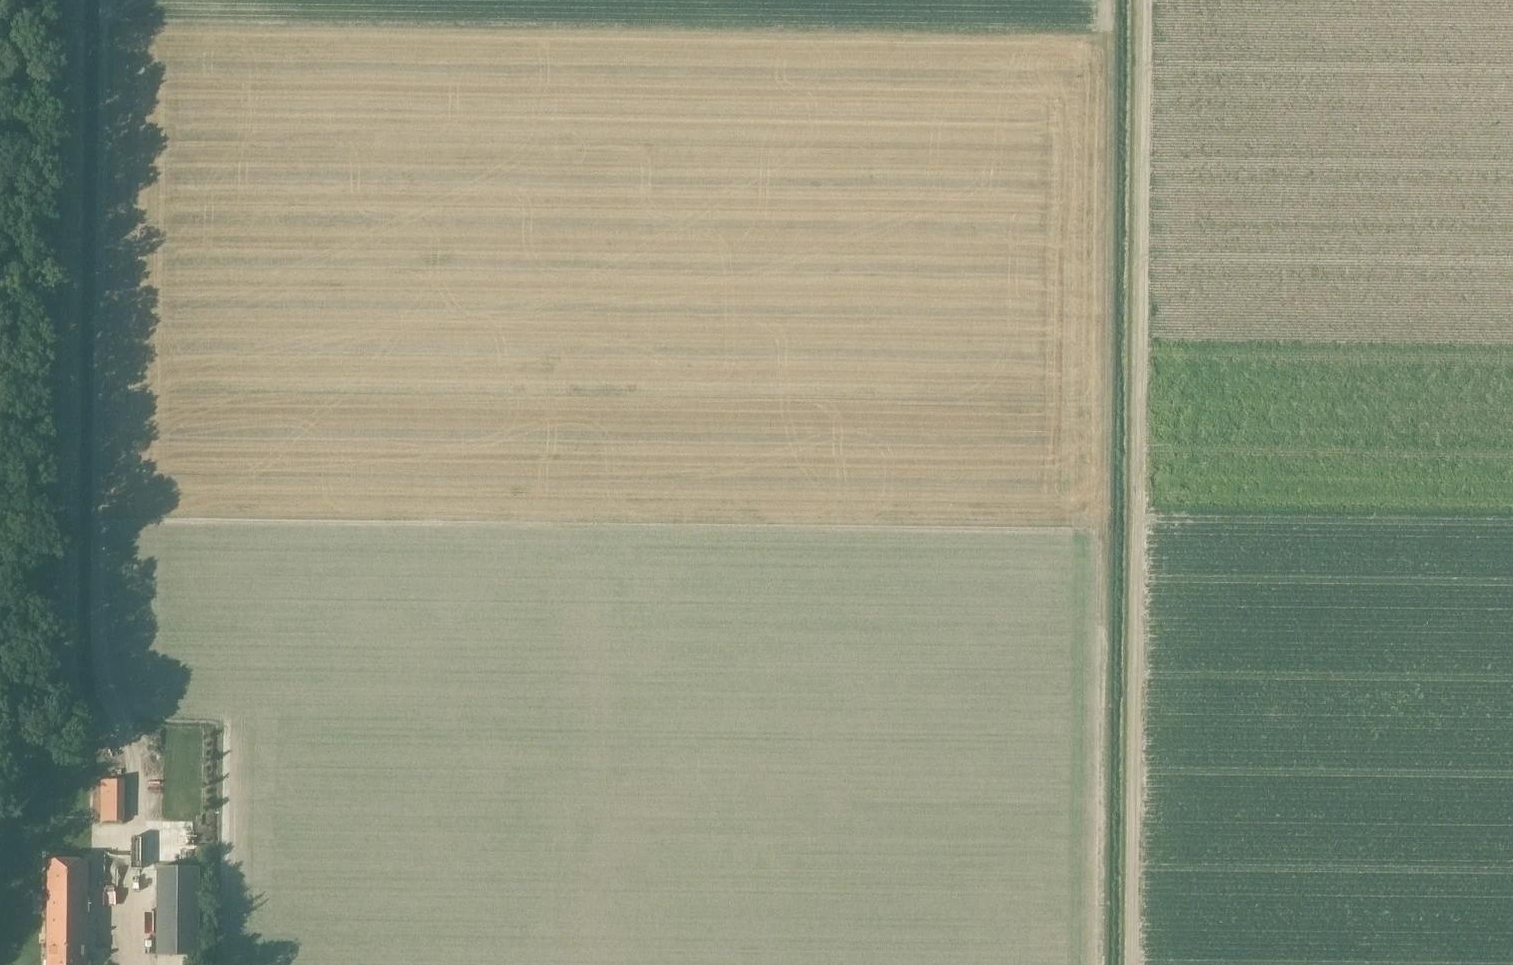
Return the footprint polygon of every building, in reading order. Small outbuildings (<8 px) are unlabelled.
[(124,821),(125,780),(101,780),(100,821),(124,821)] [(88,860),(48,860),(47,964),(87,964),(88,860)] [(199,956),(199,867),(156,867),(156,956),(199,956)]
